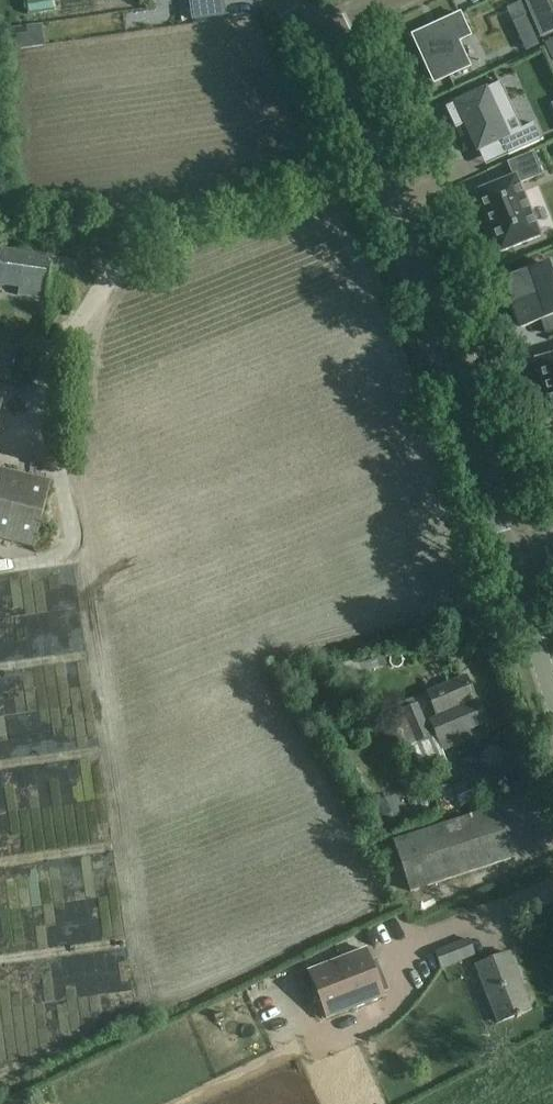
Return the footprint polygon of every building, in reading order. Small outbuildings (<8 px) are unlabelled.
[(224,15),(221,0),(211,0),(190,3),(193,21),(224,17),(224,15)] [(540,39),(552,33),(552,9),(549,0),(523,0),(540,39)] [(459,15),(411,37),(434,85),(469,68),(457,43),(469,37),(459,15)] [(500,83),(445,109),(455,130),(465,125),(477,152),(500,141),(507,157),(543,141),(542,140),(541,140),(534,124),(512,134),(507,122),(516,118),(500,83)] [(514,178),(476,193),(500,254),(539,238),(518,185),(541,175),(533,155),(508,165),(514,178)] [(47,300),(69,303),(75,262),(0,251),(0,288),(19,291),(18,297),(47,300)] [(523,328),(547,320),(552,332),(549,333),(550,334),(552,333),(552,273),(550,265),(506,280),(507,282),(510,281),(525,325),(523,326),(523,328)] [(534,361),(535,363),(536,363),(552,418),(552,420),(552,356),(537,361),(537,360),(534,361)] [(34,549),(36,544),(50,483),(0,471),(0,540),(34,549)] [(467,732),(486,723),(476,701),(474,702),(463,678),(426,695),(437,719),(430,722),(443,752),(471,740),(467,732)] [(416,708),(402,714),(390,720),(404,752),(430,741),(416,708)] [(494,810),(473,817),(394,844),(411,894),(510,860),(494,810)] [(435,957),(442,973),(473,960),(466,944),(435,957)] [(370,963),(365,950),(309,972),(316,991),(322,1007),(327,1019),(327,1020),(383,998),(382,994),(375,977),(380,975),(375,962),(370,964),(370,963)] [(488,962),(474,968),(497,1025),(531,1012),(508,954),(488,962)] [(537,1081),(543,1094),(552,1090),(552,1074),(537,1081)]
